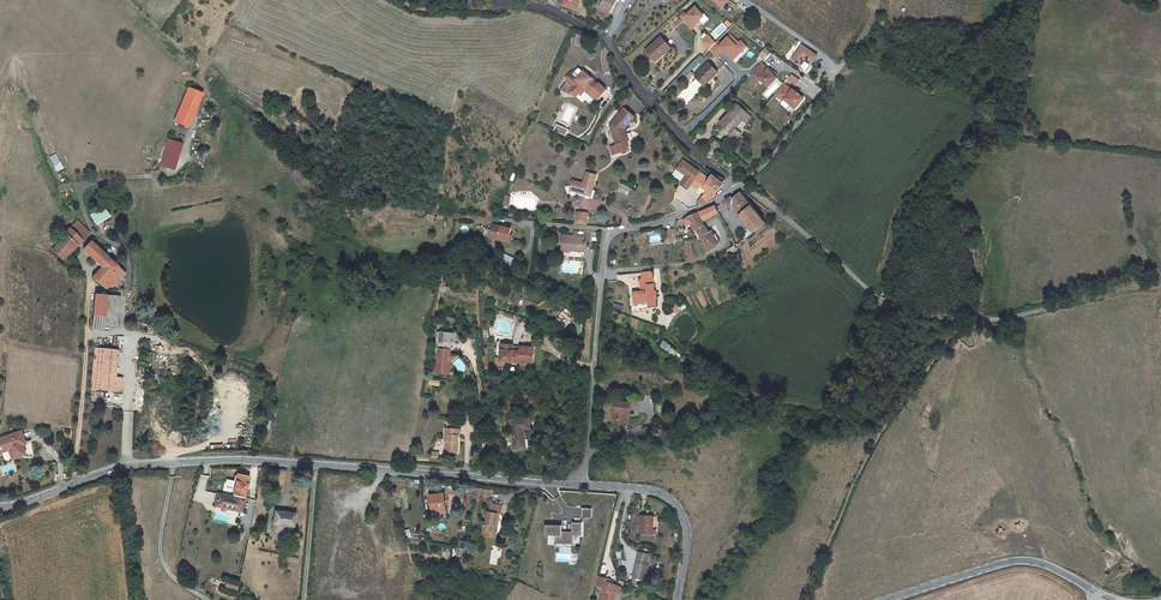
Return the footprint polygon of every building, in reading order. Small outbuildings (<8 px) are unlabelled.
[(617,0),(603,0),(599,7),(609,13),(612,6),(613,6),(617,0)] [(723,8),(728,0),(711,0),(723,8)] [(691,29),(705,16),(695,5),(686,13),(684,11),(679,16),(691,29)] [(584,36),(577,34),(574,45),(581,46),(584,36)] [(666,52),(670,48),(661,37),(647,49),(656,59),(665,50),(666,52)] [(805,60),(811,64),(817,56),(802,45),(791,60),(800,66),(805,60)] [(656,61),(666,52),(665,50),(656,59),(647,49),(646,50),(656,61)] [(765,59),(770,53),(766,49),(760,55),(765,59)] [(753,71),(759,77),(766,84),(776,74),(774,73),(775,72),(773,70),(772,71),(762,62),(753,71)] [(708,63),(695,77),(705,86),(718,72),(708,63)] [(692,73),(689,70),(683,76),(687,79),(692,73)] [(598,85),(591,79),(592,78),(583,71),(577,78),(571,73),(566,78),(567,82),(570,82),(573,84),(568,90),(576,97),(579,93),(584,87),(591,93),(598,85)] [(756,79),(759,77),(753,71),(751,74),(756,79)] [(783,82),(774,94),(795,110),(805,98),(783,82)] [(590,95),(591,93),(584,87),(579,93),(581,95),(585,91),(590,95)] [(202,94),(189,88),(175,121),(188,127),(202,94)] [(628,100),(625,98),(617,110),(619,111),(619,112),(620,113),(624,108),(623,107),(628,100)] [(737,104),(720,123),(731,133),(729,134),(736,140),(741,134),(735,128),(742,120),(741,119),(747,113),(737,104)] [(624,108),(620,113),(612,123),(614,128),(611,129),(619,152),(629,149),(626,141),(622,131),(625,128),(630,122),(634,117),(624,108)] [(750,116),(747,113),(741,119),(742,120),(744,122),(750,116)] [(174,170),(183,144),(168,138),(158,164),(174,170)] [(713,145),(707,153),(712,157),(710,161),(714,164),(715,165),(717,163),(716,162),(720,157),(718,155),(719,153),(716,151),(718,149),(713,145)] [(60,162),(56,155),(50,158),(54,165),(60,162)] [(63,168),(60,162),(54,165),(57,170),(63,168)] [(715,194),(718,190),(707,182),(709,179),(700,172),(691,184),(698,189),(701,186),(707,191),(704,195),(702,197),(708,202),(714,196),(715,197),(716,197),(717,197),(717,196),(717,195),(716,194),(715,194)] [(595,190),(592,189),(596,175),(587,173),(584,184),(573,181),(571,190),(581,193),(581,195),(592,198),(595,190)] [(725,181),(718,176),(717,178),(713,175),(709,179),(707,182),(718,190),(723,183),(725,181)] [(698,189),(697,190),(704,195),(707,191),(701,186),(698,189)] [(754,232),(766,223),(746,200),(747,199),(745,197),(744,197),(740,192),(735,197),(734,196),(724,200),(727,206),(732,204),(740,214),(739,215),(751,229),(754,232)] [(715,205),(696,213),(702,222),(718,212),(715,205)] [(90,214),(95,225),(111,217),(105,207),(90,214)] [(588,213),(576,212),(576,223),(587,223),(588,213)] [(688,220),(690,219),(693,223),(691,224),(695,231),(696,229),(702,238),(709,233),(702,222),(696,213),(688,216),(686,217),(688,220)] [(691,224),(693,223),(690,219),(688,220),(686,217),(682,219),(687,227),(691,224)] [(77,243),(79,244),(83,240),(86,237),(73,224),(70,228),(64,233),(61,239),(56,246),(66,254),(77,243)] [(509,232),(511,226),(502,224),(502,226),(501,226),(492,224),(490,235),(508,240),(509,232)] [(563,235),(561,251),(570,252),(570,251),(570,248),(576,249),(575,251),(584,252),(585,243),(582,243),(583,237),(577,236),(577,231),(575,231),(574,236),(563,235)] [(712,231),(709,233),(702,238),(704,242),(708,248),(707,249),(708,251),(710,251),(719,243),(720,242),(718,239),(717,240),(715,237),(712,231)] [(508,240),(490,235),(489,238),(510,242),(512,233),(509,232),(508,240)] [(111,285),(123,272),(112,262),(113,260),(112,259),(111,260),(90,241),(83,249),(102,267),(98,271),(105,278),(104,281),(110,286),(111,285)] [(79,244),(77,243),(66,254),(56,246),(52,250),(64,260),(79,244)] [(512,257),(503,253),(500,258),(505,260),(502,265),(507,268),(512,257)] [(505,260),(500,258),(498,257),(496,262),(502,265),(505,260)] [(517,260),(512,257),(507,268),(512,270),(517,260)] [(105,278),(98,271),(93,277),(106,290),(110,286),(104,281),(105,278)] [(125,274),(123,272),(111,285),(113,287),(125,274)] [(641,280),(653,279),(652,272),(640,273),(641,280)] [(633,292),(634,302),(648,301),(649,303),(649,306),(656,305),(655,300),(656,300),(655,291),(654,292),(653,279),(641,280),(642,291),(633,292)] [(117,327),(120,297),(95,294),(94,315),(105,316),(104,326),(117,327)] [(547,301),(546,298),(536,304),(538,307),(547,301)] [(568,315),(563,311),(560,314),(567,320),(569,322),(572,319),(568,315)] [(555,320),(562,326),(567,320),(560,314),(555,320)] [(105,316),(94,315),(92,329),(104,330),(104,326),(105,316)] [(451,350),(454,350),(454,343),(437,341),(436,353),(439,354),(437,373),(453,375),(453,372),(451,372),(449,372),(451,354),(451,350)] [(532,364),(533,348),(513,346),(513,345),(508,345),(506,344),(501,344),(500,361),(519,363),(532,364)] [(114,378),(117,350),(95,348),(91,389),(108,391),(110,378),(114,378)] [(452,361),(459,355),(453,354),(451,354),(449,372),(451,372),(452,361)] [(114,378),(110,378),(108,391),(119,392),(121,379),(114,378)] [(630,414),(631,403),(615,401),(613,424),(625,425),(626,413),(629,414),(630,414)] [(530,418),(512,420),(514,449),(526,448),(525,430),(528,429),(530,429),(530,418)] [(447,441),(446,452),(458,453),(459,436),(460,436),(461,430),(460,430),(460,424),(447,423),(447,429),(446,428),(445,441),(447,441)] [(21,431),(0,438),(0,448),(2,452),(8,450),(7,447),(14,445),(15,447),(25,444),(21,431)] [(241,512),(244,498),(242,497),(244,491),(246,491),(249,477),(237,474),(236,481),(227,479),(223,495),(218,494),(215,506),(241,512)] [(482,489),(481,496),(489,497),(490,491),(482,489)] [(445,509),(444,493),(432,495),(434,512),(442,511),(442,509),(445,509)] [(491,504),(490,512),(488,512),(486,523),(485,523),(484,530),(496,532),(498,525),(495,525),(496,513),(499,514),(501,514),(502,506),(491,504)] [(592,517),(591,508),(582,508),(582,518),(592,517)] [(295,514),(275,511),(273,523),(284,525),(284,526),(293,527),(295,514)] [(654,516),(640,515),(639,533),(656,534),(656,529),(652,529),(653,521),(654,521),(654,516)] [(548,544),(573,544),(573,535),(581,535),(582,523),(573,522),(572,531),(562,531),(562,525),(545,525),(545,535),(548,535),(548,544)] [(647,572),(646,572),(650,554),(639,552),(633,578),(645,581),(647,572)] [(236,592),(237,586),(226,583),(225,588),(236,592)] [(616,587),(605,584),(602,599),(613,599),(616,587)] [(622,588),(616,587),(613,599),(619,599),(622,588)]
